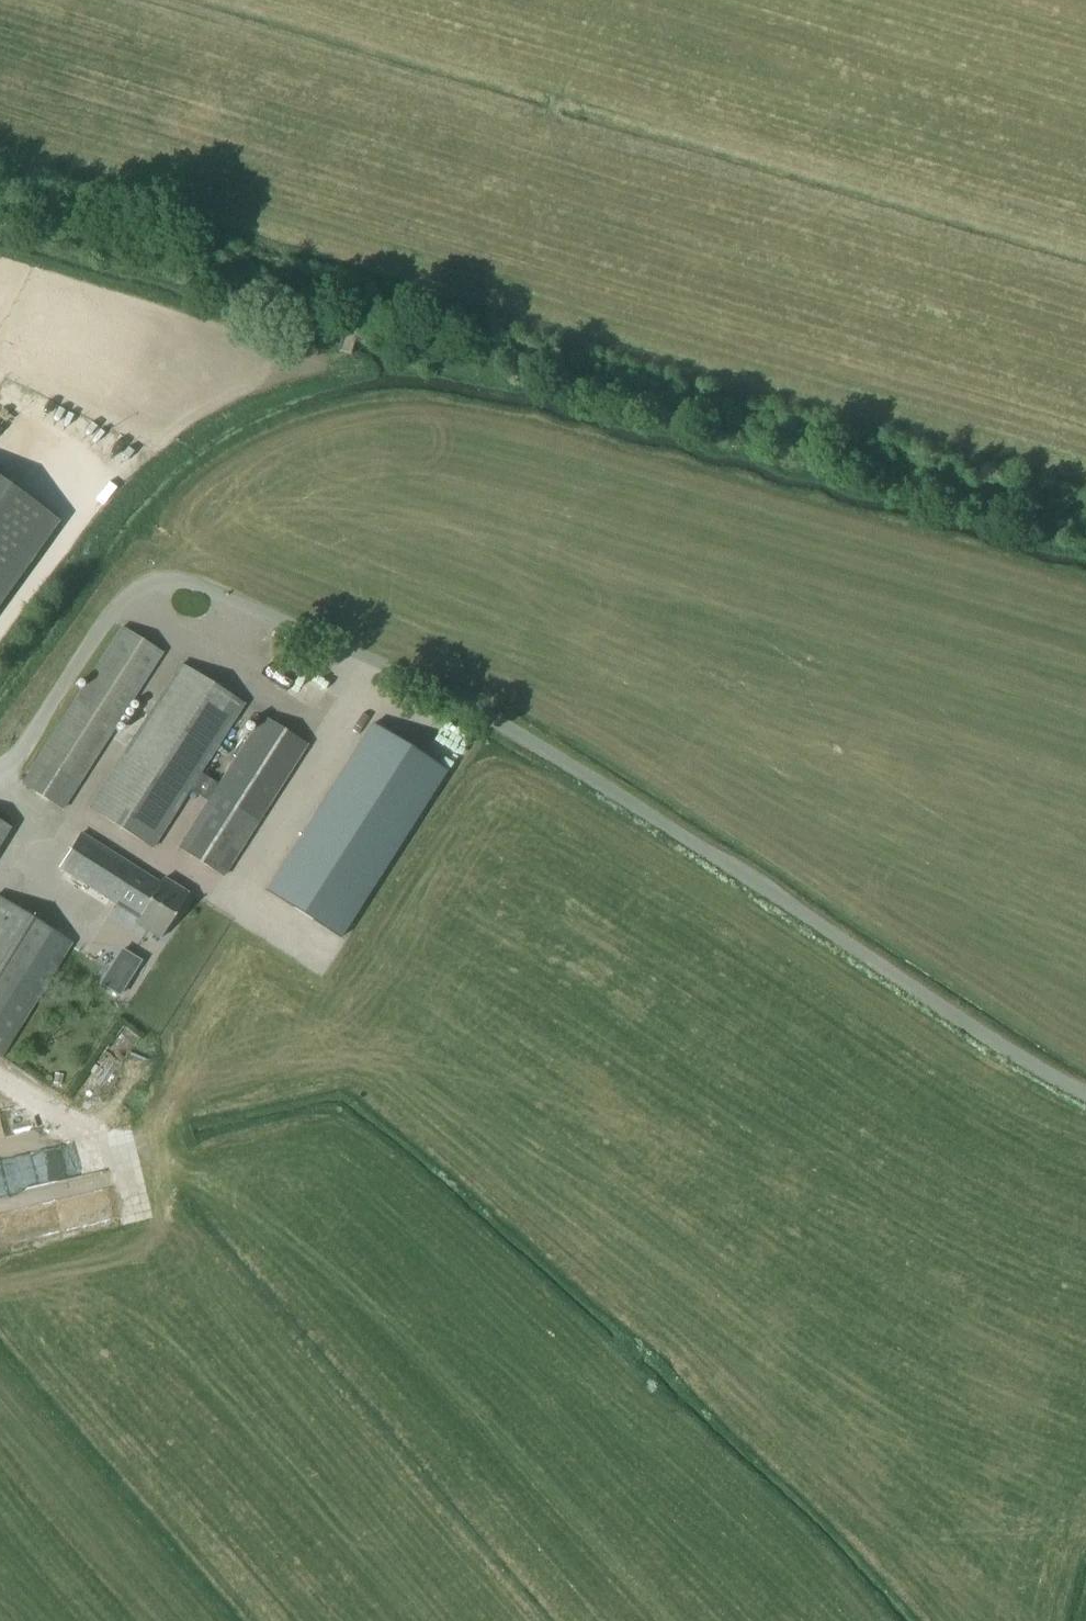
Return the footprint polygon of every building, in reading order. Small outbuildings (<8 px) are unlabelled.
[(58,525),(0,483),(0,606),(58,525)] [(21,786),(40,798),(62,812),(162,656),(122,630),(21,786)] [(88,811),(152,852),(189,793),(200,777),(244,709),(180,668),(88,811)] [(208,805),(178,851),(222,880),(306,749),(262,721),(218,789),(200,777),(189,793),(208,805)] [(266,892),(340,939),(446,772),(372,725),(266,892)] [(9,831),(0,826),(0,845),(9,831)] [(159,886),(80,836),(59,870),(139,918),(136,924),(160,939),(187,896),(162,881),(159,886)] [(0,899),(0,1058),(2,1059),(43,993),(22,979),(51,931),(0,899)] [(108,971),(100,985),(119,997),(128,984),(108,971)]
